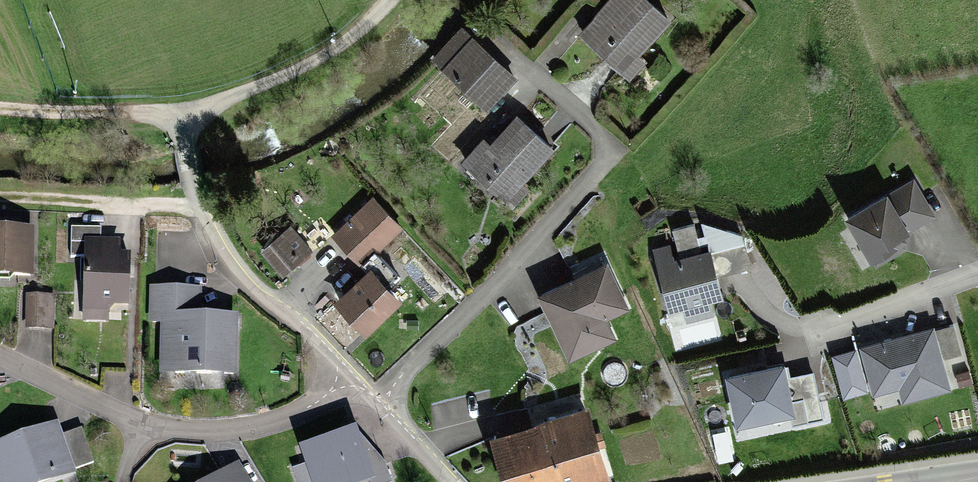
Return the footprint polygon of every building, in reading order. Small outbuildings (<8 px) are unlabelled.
[(579,34),(621,76),(640,57),(632,49),(663,18),(644,0),(613,0),(579,34)] [(462,27),(431,60),(483,108),(513,75),(462,27)] [(482,142),(464,161),(508,201),(525,183),(519,178),(549,146),(520,118),(490,150),(482,142)] [(913,183),(846,223),(870,261),(909,238),(906,233),(934,217),(913,183)] [(371,200),(333,236),(363,267),(400,232),(371,200)] [(0,231),(0,272),(27,272),(28,232),(0,231)] [(290,231),(272,245),(287,265),(305,251),(290,231)] [(116,245),(83,245),(82,309),(103,310),(103,301),(126,301),(127,255),(116,255),(116,245)] [(669,248),(654,252),(670,313),(684,310),(687,322),(712,315),(709,303),(721,300),(709,254),(673,264),(669,248)] [(399,299),(363,267),(332,302),(368,334),(399,299)] [(605,269),(540,293),(565,360),(608,344),(599,317),(620,309),(605,269)] [(205,279),(147,280),(147,319),(160,319),(161,368),(233,367),(232,305),(206,306),(205,279)] [(44,297),(23,297),(24,331),(45,330),(44,297)] [(933,331),(861,350),(874,396),(900,389),(904,403),(949,391),(933,331)] [(783,369),(727,381),(738,429),(794,417),(783,369)] [(493,436),(505,481),(584,481),(601,478),(583,412),(493,436)] [(0,444),(0,481),(42,481),(95,462),(82,427),(61,435),(56,422),(0,444)] [(299,442),(306,462),(293,467),(299,481),(360,481),(376,476),(356,422),(299,442)] [(203,481),(247,481),(236,463),(203,481)]
